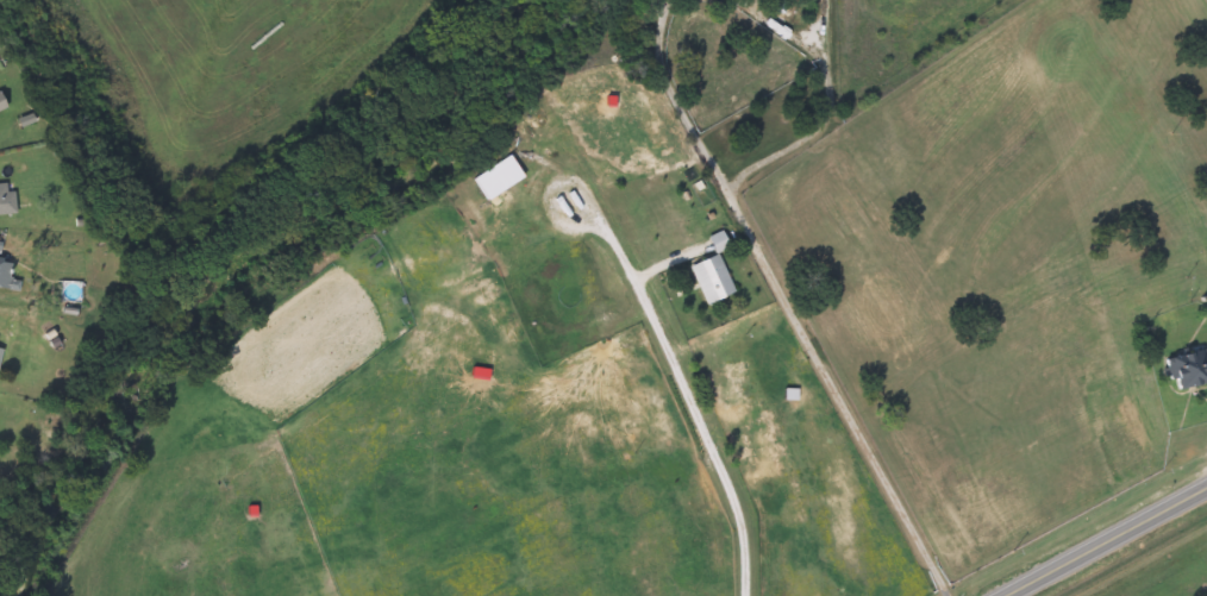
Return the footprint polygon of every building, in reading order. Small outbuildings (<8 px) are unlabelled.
[(17,114),(0,121),(0,95),(8,92),(17,114)] [(530,178),(492,202),(477,180),(517,156),(530,178)] [(21,215),(0,216),(0,185),(20,184),(21,215)] [(740,293),(713,307),(694,269),(723,256),(740,293)] [(25,293),(0,287),(0,258),(20,263),(17,278),(27,281),(25,293)] [(6,371),(0,370),(0,338),(4,339),(1,347),(11,350),(6,371)] [(1200,344),(1206,364),(1206,379),(1172,391),(1159,359),(1200,344)]
